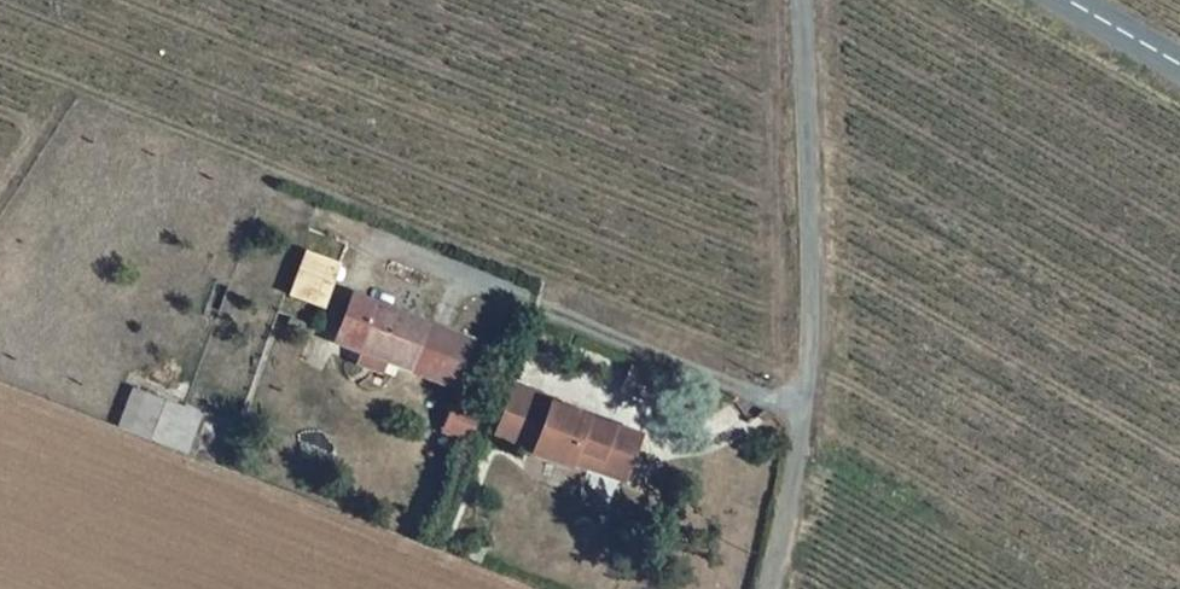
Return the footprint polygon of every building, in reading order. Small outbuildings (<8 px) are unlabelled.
[(307,252),(290,294),(323,307),(340,265),(307,252)] [(354,296),(337,343),(363,353),(389,362),(455,387),(472,342),(354,296)] [(389,362),(363,353),(357,369),(383,379),(389,362)] [(516,384),(495,440),(566,467),(568,461),(591,470),(593,464),(624,476),(639,436),(553,403),(554,398),(516,384)] [(133,390),(119,427),(186,453),(201,416),(133,390)] [(461,412),(451,407),(438,437),(448,441),(461,412)] [(476,418),(461,412),(448,441),(463,448),(476,418)] [(476,539),(468,557),(480,562),(487,544),(476,539)]
